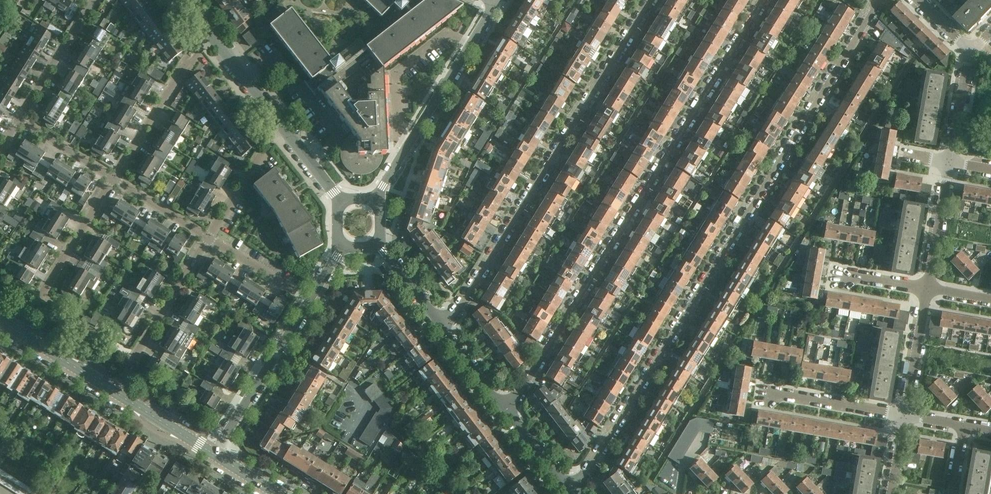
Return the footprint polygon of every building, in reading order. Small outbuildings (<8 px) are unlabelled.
[(46,1),(43,6),(53,12),(56,7),(60,0),(47,0),(46,1)] [(66,13),(65,15),(65,16),(65,17),(65,18),(65,19),(66,20),(67,20),(69,21),(69,20),(70,20),(71,20),(71,19),(80,5),(73,1),(74,0),(60,0),(56,7),(66,13)] [(126,8),(136,0),(119,0),(126,8)] [(133,17),(147,6),(142,0),(136,0),(126,8),(133,17)] [(216,1),(218,4),(218,7),(220,10),(223,10),(223,11),(237,0),(217,0),(216,1)] [(239,0),(237,0),(223,11),(225,14),(225,17),(228,21),(245,8),(239,0)] [(450,0),(426,0),(366,47),(376,61),(363,71),(354,60),(346,67),(318,89),(355,136),(348,142),(345,146),(343,152),(344,157),(345,163),(349,167),(354,170),(359,172),(365,172),(370,170),(375,166),(378,162),(379,156),(380,154),(387,153),(382,69),(463,6),(450,0)] [(381,17),(393,5),(400,12),(408,4),(407,4),(411,0),(363,0),(381,17)] [(524,3),(544,16),(546,12),(540,8),(543,4),(537,0),(526,0),(524,3)] [(575,6),(580,9),(586,1),(584,0),(579,0),(575,6)] [(604,2),(619,11),(624,3),(620,0),(608,0),(607,1),(606,0),(605,0),(604,2)] [(664,4),(679,14),(685,5),(677,0),(666,0),(665,2),(665,4),(664,4)] [(727,0),(722,8),(737,17),(738,17),(739,16),(741,13),(741,12),(742,9),(727,0)] [(727,0),(742,9),(744,7),(745,6),(747,4),(747,2),(747,1),(745,0),(728,0),(727,0)] [(794,8),(781,0),(779,0),(778,2),(776,2),(775,5),(775,6),(774,7),(789,16),(794,8)] [(799,0),(798,0),(781,0),(794,8),(799,0)] [(986,14),(990,9),(990,0),(974,0),(973,1),(986,14)] [(973,1),(955,19),(969,33),(969,32),(977,24),(979,25),(979,24),(982,22),(981,19),(986,14),(973,1)] [(614,19),(619,11),(604,2),(603,4),(605,5),(602,10),(601,11),(614,19)] [(907,11),(904,8),(899,2),(890,11),(898,20),(907,11)] [(269,27),(318,89),(346,67),(338,57),(331,62),(291,10),(288,12),(280,3),(251,31),(256,37),(269,27)] [(524,3),(519,12),(532,20),(535,16),(541,19),(544,16),(524,3)] [(661,10),(659,14),(673,23),(679,14),(664,4),(664,5),(662,6),(661,8),(661,10)] [(839,4),(833,14),(848,23),(850,19),(851,19),(854,15),(853,14),(854,13),(839,4)] [(133,17),(140,26),(154,15),(147,6),(133,17)] [(574,15),(576,16),(580,9),(575,6),(570,14),(574,16),(574,15)] [(784,24),(789,16),(774,7),(774,8),(773,8),(771,11),(771,13),(769,15),(784,24)] [(252,17),(245,8),(228,21),(231,25),(234,25),(241,34),(251,25),(247,21),(252,17)] [(609,27),(614,19),(601,11),(602,10),(599,8),(594,15),(596,16),(594,18),(609,27)] [(722,8),(717,16),(732,25),(734,23),(735,23),(737,20),(737,18),(737,17),(722,8)] [(915,19),(911,14),(907,11),(898,20),(907,28),(915,19)] [(519,12),(514,20),(533,32),(536,28),(530,24),(532,20),(519,12)] [(20,16),(17,13),(11,22),(15,25),(20,16)] [(559,14),(555,22),(559,25),(564,17),(559,14)] [(654,22),(653,23),(668,32),(673,23),(659,14),(656,17),(655,18),(653,20),(654,22)] [(833,14),(827,24),(842,33),(844,29),(845,29),(848,25),(847,24),(848,23),(833,14)] [(140,26),(147,35),(161,24),(154,15),(140,26)] [(779,32),(784,24),(769,15),(768,18),(767,18),(765,21),(765,22),(765,23),(779,32)] [(717,16),(713,24),(727,33),(728,33),(729,32),(731,29),(731,28),(732,25),(717,16)] [(595,21),(591,27),(604,35),(609,27),(594,18),(593,20),(595,21)] [(924,27),(915,19),(907,28),(915,36),(924,27)] [(514,20),(509,28),(522,36),(526,39),(529,35),(531,36),(533,32),(514,20)] [(566,22),(561,29),(564,31),(569,24),(566,22)] [(30,36),(46,46),(52,36),(37,26),(33,23),(26,34),(30,36)] [(650,28),(647,32),(662,41),(668,32),(653,23),(653,24),(651,24),(649,27),(650,28)] [(774,40),(779,32),(765,23),(764,24),(763,24),(761,27),(761,29),(760,31),(774,40)] [(147,35),(154,44),(168,33),(161,24),(147,35)] [(727,34),(727,33),(713,24),(707,32),(722,41),(724,39),(725,39),(727,36),(727,34)] [(827,24),(821,33),(835,43),(838,39),(839,39),(842,35),(841,33),(842,33),(827,24)] [(91,43),(102,50),(110,36),(95,27),(89,36),(93,39),(91,43)] [(586,32),(584,34),(599,43),(604,35),(591,27),(587,33),(586,32)] [(932,35),(927,30),(924,27),(915,36),(923,44),(932,35)] [(509,28),(508,29),(507,30),(505,32),(506,33),(504,37),(523,49),(525,44),(520,41),(522,36),(509,28)] [(879,39),(908,58),(910,53),(885,28),(879,39)] [(563,38),(566,32),(564,31),(561,29),(557,35),(563,38)] [(243,37),(250,46),(250,47),(258,41),(250,31),(243,37)] [(769,48),(774,40),(760,31),(758,34),(757,34),(755,37),(755,38),(755,39),(769,48)] [(642,40),(642,41),(656,50),(662,41),(647,32),(645,36),(644,36),(642,39),(642,40)] [(707,32),(703,40),(717,49),(718,49),(719,48),(721,45),(721,44),(722,41),(707,32)] [(154,44),(161,53),(175,42),(168,33),(154,44)] [(821,33),(815,43),(829,52),(832,49),(833,48),(836,45),(835,43),(821,33)] [(585,37),(581,43),(594,51),(599,43),(584,34),(583,36),(585,37)] [(941,44),(937,40),(932,35),(923,44),(932,53),(941,44)] [(30,36),(24,46),(40,55),(46,46),(30,36)] [(347,61),(366,46),(360,38),(341,53),(347,61)] [(494,52),(508,61),(517,47),(503,38),(502,40),(500,40),(498,43),(499,44),(494,52)] [(765,56),(769,48),(755,39),(754,40),(753,40),(751,43),(751,45),(750,47),(765,56)] [(703,40),(698,48),(712,58),(714,55),(715,55),(717,52),(717,50),(717,49),(703,40)] [(638,46),(636,50),(651,59),(656,50),(642,41),(641,42),(640,42),(638,45),(638,46)] [(873,52),(887,61),(893,51),(877,41),(875,46),(876,47),(873,52)] [(175,42),(161,53),(168,63),(182,52),(175,42)] [(94,62),(102,50),(91,43),(89,46),(85,44),(79,53),(94,62)] [(576,48),(574,50),(589,59),(594,51),(581,43),(577,49),(576,48)] [(815,43),(809,53),(823,62),(826,58),(827,58),(829,54),(829,53),(829,52),(815,43)] [(948,53),(949,52),(941,44),(932,53),(940,61),(948,53)] [(24,46),(18,55),(34,65),(40,55),(24,46)] [(760,64),(765,56),(750,47),(748,50),(747,50),(745,53),(745,54),(745,55),(760,64)] [(679,48),(676,53),(681,57),(685,52),(679,48)] [(698,48),(693,56),(707,66),(708,65),(709,64),(711,61),(711,60),(712,58),(698,48)] [(575,53),(571,59),(584,67),(589,59),(574,50),(573,52),(575,53)] [(645,69),(651,59),(636,50),(634,54),(632,54),(631,57),(631,58),(630,59),(645,69)] [(500,74),(508,61),(494,52),(493,53),(492,53),(490,56),(491,57),(486,65),(500,74)] [(865,61),(881,71),(887,61),(873,52),(869,57),(868,57),(865,61)] [(86,75),(94,62),(79,53),(73,62),(78,65),(75,68),(86,75)] [(809,53),(802,63),(817,72),(820,68),(821,68),(823,64),(823,63),(823,62),(809,53)] [(948,53),(940,61),(939,61),(944,67),(946,67),(949,54),(948,53)] [(18,55),(12,65),(28,75),(34,65),(18,55)] [(755,72),(760,64),(745,55),(744,56),(743,56),(741,59),(741,61),(740,63),(755,72)] [(693,56),(688,64),(702,74),(704,71),(705,71),(707,68),(707,66),(693,56)] [(566,64),(564,66),(579,75),(584,67),(571,59),(567,65),(566,64)] [(639,78),(645,69),(630,59),(630,60),(629,60),(627,63),(627,65),(625,68),(639,78)] [(136,60),(133,65),(138,68),(142,63),(136,60)] [(875,80),(881,71),(865,61),(863,65),(864,66),(860,72),(875,80)] [(542,65),(539,63),(533,72),(537,75),(542,78),(544,75),(539,71),(542,65)] [(750,80),(755,72),(740,63),(738,66),(737,66),(735,69),(735,70),(735,71),(750,80)] [(802,63),(796,73),(811,82),(813,78),(815,78),(817,74),(817,73),(817,72),(802,63)] [(525,71),(529,74),(532,67),(528,64),(524,70),(525,71)] [(688,64),(683,73),(697,82),(698,81),(699,80),(701,78),(701,76),(702,74),(688,64)] [(12,65),(6,75),(21,84),(28,75),(12,65)] [(492,88),(500,74),(486,65),(485,66),(484,66),(482,70),(477,79),(492,88)] [(561,75),(567,79),(574,83),(579,75),(564,66),(563,68),(565,69),(561,75)] [(78,88),(86,75),(75,68),(73,72),(69,69),(63,79),(78,88)] [(634,87),(639,78),(625,68),(622,72),(621,72),(619,75),(620,77),(619,78),(634,87)] [(517,84),(521,87),(529,74),(525,71),(522,76),(520,79),(521,79),(517,84)] [(745,88),(750,80),(735,71),(734,72),(733,72),(731,75),(732,76),(730,79),(745,88)] [(853,81),(869,90),(875,80),(860,72),(857,77),(856,76),(853,81)] [(131,86),(147,95),(152,86),(148,84),(151,80),(139,73),(131,86)] [(185,84),(192,93),(206,82),(199,73),(185,84)] [(683,73),(678,81),(692,90),(694,87),(695,87),(697,84),(697,83),(697,82),(683,73)] [(796,73),(790,82),(805,92),(807,88),(809,88),(811,84),(811,82),(796,73)] [(921,107),(939,111),(945,77),(927,73),(921,107)] [(6,75),(0,84),(15,94),(21,84),(6,75)] [(102,77),(99,83),(104,86),(107,81),(102,77)] [(560,77),(556,83),(554,82),(553,84),(568,94),(573,85),(560,77)] [(616,83),(613,87),(628,96),(634,87),(619,78),(617,79),(615,81),(616,83)] [(70,101),(78,88),(63,79),(57,88),(62,90),(59,94),(70,101)] [(492,88),(477,79),(477,80),(476,80),(473,83),(474,84),(469,92),(484,101),(492,88)] [(740,96),(745,88),(730,79),(728,82),(727,82),(725,85),(726,86),(725,87),(740,96)] [(678,81),(673,89),(687,98),(688,97),(689,97),(691,94),(691,92),(692,90),(678,81)] [(848,91),(863,100),(869,90),(853,81),(851,85),(852,86),(848,91)] [(213,91),(206,82),(192,93),(199,102),(213,91)] [(790,82),(784,92),(799,101),(801,98),(803,97),(805,94),(805,92),(790,82)] [(108,83),(103,92),(109,96),(111,92),(115,87),(108,83)] [(0,85),(0,98),(9,104),(15,94),(0,84),(0,85)] [(563,102),(568,94),(553,84),(552,86),(553,87),(550,93),(563,102)] [(131,86),(123,99),(134,105),(137,102),(141,104),(147,95),(131,86)] [(515,86),(508,97),(513,100),(520,89),(515,86)] [(906,86),(904,97),(911,98),(911,95),(917,96),(918,88),(906,86)] [(608,95),(608,96),(622,105),(628,96),(613,87),(611,90),(610,91),(608,94),(608,95)] [(735,104),(740,96),(725,87),(725,88),(723,88),(721,91),(722,92),(720,95),(735,104)] [(687,99),(687,98),(673,89),(668,97),(683,106),(684,103),(685,103),(687,100),(687,99)] [(199,102),(206,111),(220,100),(213,91),(199,102)] [(841,100),(856,110),(863,100),(848,91),(845,97),(844,96),(841,100)] [(784,92),(778,102),(793,111),(795,107),(797,107),(799,104),(799,102),(799,101),(784,92)] [(558,110),(563,102),(550,93),(546,99),(544,98),(543,100),(558,110)] [(62,113),(70,101),(59,94),(57,98),(53,95),(47,104),(62,113)] [(464,100),(459,108),(476,119),(481,110),(485,104),(468,94),(467,95),(466,95),(464,98),(464,100)] [(730,112),(735,104),(720,95),(719,98),(717,98),(715,101),(716,102),(715,103),(730,112)] [(527,101),(522,98),(518,96),(513,104),(517,106),(522,109),(527,101)] [(604,101),(602,105),(617,114),(622,105),(608,96),(607,97),(606,97),(604,100),(604,101)] [(668,97),(663,105),(678,114),(678,113),(679,113),(681,110),(681,108),(683,106),(668,97)] [(9,104),(0,98),(0,111),(3,113),(9,104)] [(123,99),(115,111),(131,121),(136,112),(132,109),(134,105),(123,99)] [(206,111),(213,120),(227,109),(220,100),(206,111)] [(553,118),(558,110),(543,100),(542,102),(543,104),(540,109),(553,118)] [(836,111),(850,120),(856,110),(841,100),(838,104),(840,105),(836,111)] [(508,107),(500,102),(496,108),(504,113),(508,107)] [(778,102),(772,112),(787,121),(789,117),(790,117),(793,114),(792,112),(793,111),(778,102)] [(725,120),(730,112),(715,103),(715,104),(713,104),(712,107),(712,108),(710,111),(725,120)] [(62,113),(47,104),(41,113),(45,116),(43,120),(46,121),(45,123),(45,125),(46,126),(47,128),(48,128),(50,129),(51,129),(53,128),(54,127),(62,113)] [(597,113),(596,114),(611,123),(617,114),(602,105),(600,109),(598,109),(597,112),(597,113)] [(663,105),(658,113),(673,122),(674,119),(676,119),(677,116),(677,115),(678,114),(663,105)] [(939,111),(921,107),(915,142),(933,145),(939,111)] [(455,114),(450,122),(467,133),(476,119),(459,108),(458,109),(457,109),(455,113),(455,114)] [(213,120),(220,129),(234,118),(227,109),(213,120)] [(548,126),(553,118),(540,109),(536,116),(534,114),(533,116),(548,126)] [(744,110),(740,116),(745,118),(748,113),(744,110)] [(115,111),(107,124),(118,131),(121,127),(125,130),(131,121),(115,111)] [(720,128),(725,120),(710,111),(709,114),(707,114),(706,117),(706,118),(705,119),(720,128)] [(829,120),(844,129),(850,120),(836,111),(833,116),(832,115),(829,120)] [(170,128),(181,135),(189,121),(174,112),(168,121),(172,124),(170,128)] [(772,112),(766,121),(781,131),(783,127),(784,127),(787,123),(786,122),(787,121),(772,112)] [(887,112),(885,126),(893,127),(895,113),(887,112)] [(658,113),(653,121),(668,130),(668,129),(670,129),(671,126),(671,124),(673,122),(658,113)] [(605,132),(611,123),(596,114),(596,115),(595,115),(593,118),(593,119),(591,123),(605,132)] [(543,134),(548,126),(533,116),(532,119),(533,120),(530,126),(543,134)] [(220,129),(227,138),(241,127),(234,118),(220,129)] [(715,136),(720,128),(705,119),(705,120),(703,120),(702,123),(702,124),(700,127),(715,136)] [(824,130),(838,139),(844,129),(829,120),(826,124),(828,125),(824,130)] [(74,135),(80,125),(75,121),(68,131),(74,135)] [(653,121),(648,129),(663,138),(664,135),(666,135),(667,132),(667,131),(668,130),(653,121)] [(766,121),(760,131),(775,141),(777,137),(778,137),(781,133),(780,132),(781,131),(766,121)] [(467,133),(450,122),(449,124),(448,124),(446,127),(446,128),(440,139),(447,143),(448,141),(458,147),(467,133)] [(585,133),(592,137),(600,142),(605,132),(591,123),(588,127),(587,127),(585,130),(585,132),(585,133)] [(107,124),(100,137),(115,146),(120,137),(116,135),(118,131),(107,124)] [(81,139),(87,129),(82,126),(75,136),(81,139)] [(484,132),(479,140),(485,144),(493,130),(487,126),(484,132)] [(538,142),(543,134),(530,126),(526,132),(524,131),(523,133),(538,142)] [(227,138),(234,147),(248,136),(241,127),(227,138)] [(710,144),(715,136),(700,127),(699,129),(698,130),(696,133),(696,134),(696,135),(710,144)] [(173,147),(181,135),(170,128),(168,131),(163,129),(158,138),(173,147)] [(648,129),(643,137),(658,146),(658,145),(660,145),(661,142),(661,140),(663,138),(648,129)] [(838,139),(824,130),(821,136),(820,135),(817,139),(832,149),(838,139)] [(880,142),(893,145),(895,132),(882,130),(880,142)] [(760,131),(754,141),(768,150),(771,147),(772,146),(775,143),(774,141),(775,141),(760,131)] [(533,150),(538,142),(523,133),(522,135),(523,136),(520,142),(533,150)] [(578,144),(593,153),(599,144),(584,134),(583,135),(582,135),(580,139),(580,140),(578,144)] [(705,152),(710,144),(696,135),(695,136),(694,136),(692,139),(692,140),(691,143),(705,152)] [(248,136),(234,147),(241,157),(256,146),(248,136)] [(115,146),(100,137),(91,150),(91,151),(91,153),(91,155),(92,156),(94,157),(95,157),(97,157),(98,156),(99,155),(102,157),(105,153),(109,155),(115,146)] [(643,137),(638,145),(653,154),(654,151),(656,151),(657,148),(657,147),(658,146),(643,137)] [(165,160),(173,147),(158,138),(152,147),(156,150),(154,153),(165,160)] [(875,141),(869,138),(867,142),(873,146),(875,141)] [(431,155),(450,161),(451,159),(458,147),(448,141),(447,143),(440,139),(439,139),(438,139),(436,143),(437,144),(433,150),(431,155)] [(812,150),(826,159),(832,149),(817,139),(814,143),(815,144),(812,150)] [(485,144),(479,140),(474,148),(480,151),(485,144)] [(25,162),(36,146),(30,142),(29,143),(25,141),(18,151),(13,147),(7,158),(12,161),(15,156),(25,162)] [(754,141),(748,151),(762,160),(765,156),(766,156),(769,153),(768,151),(768,150),(754,141)] [(528,158),(533,150),(520,142),(516,148),(514,147),(513,149),(528,158)] [(864,146),(870,150),(873,146),(867,142),(864,146)] [(891,157),(893,145),(880,142),(878,154),(891,157)] [(484,149),(490,153),(494,147),(488,143),(484,149)] [(700,160),(705,152),(691,143),(689,145),(688,146),(686,149),(686,150),(686,151),(700,160)] [(587,162),(593,153),(578,144),(576,148),(574,148),(572,151),(573,152),(572,153),(587,162)] [(638,145),(633,153),(648,162),(648,161),(650,161),(652,158),(651,156),(653,154),(638,145)] [(37,177),(44,167),(39,163),(45,153),(40,150),(41,149),(36,146),(25,162),(23,166),(33,172),(32,174),(37,177)] [(846,147),(842,154),(847,157),(851,150),(846,147)] [(523,166),(528,158),(513,149),(512,151),(513,152),(510,158),(523,166)] [(805,159),(820,169),(826,159),(812,150),(809,155),(807,154),(805,159)] [(686,151),(685,152),(684,152),(682,155),(682,156),(681,159),(696,168),(700,160),(686,151)] [(748,151),(742,161),(756,170),(759,166),(760,166),(763,162),(762,161),(762,160),(748,151)] [(157,173),(165,160),(154,153),(152,157),(148,154),(142,163),(157,173)] [(581,172),(587,162),(572,153),(572,154),(570,154),(569,157),(569,159),(567,162),(581,172)] [(614,153),(609,161),(616,164),(620,156),(614,153)] [(647,163),(648,162),(633,153),(628,161),(643,170),(644,167),(646,167),(648,164),(647,163)] [(878,154),(875,166),(889,168),(891,157),(878,154)] [(445,177),(450,161),(431,155),(428,164),(427,165),(425,171),(445,177)] [(210,171),(226,180),(231,171),(227,169),(230,164),(219,158),(210,171)] [(454,162),(470,169),(472,163),(461,158),(460,160),(456,158),(454,162)] [(518,174),(523,166),(510,158),(506,164),(504,163),(503,165),(518,174)] [(696,168),(681,159),(679,161),(678,162),(676,165),(676,166),(676,167),(690,176),(696,168)] [(800,169),(814,178),(820,169),(805,159),(804,160),(802,163),(803,164),(800,169)] [(56,181),(66,165),(61,162),(60,163),(55,160),(49,170),(44,167),(37,177),(43,180),(46,175),(56,181)] [(623,169),(629,173),(638,178),(638,177),(639,177),(641,174),(641,173),(643,170),(628,161),(623,169)] [(742,161),(736,170),(750,180),(753,176),(754,176),(756,172),(756,171),(756,170),(742,161)] [(576,181),(581,172),(567,162),(564,166),(563,166),(561,169),(561,171),(576,181)] [(157,173),(142,163),(136,172),(140,175),(138,179),(141,181),(140,182),(140,184),(141,186),(142,187),(143,188),(145,188),(146,188),(148,187),(149,186),(157,173)] [(66,165),(56,181),(66,187),(62,193),(68,196),(71,191),(74,186),(69,182),(75,172),(71,169),(71,168),(66,165)] [(513,182),(518,174),(503,165),(502,166),(501,166),(498,172),(500,174),(513,182)] [(889,168),(875,166),(873,178),(886,180),(889,168)] [(323,245),(319,239),(316,240),(294,200),(297,198),(291,191),(288,193),(276,177),(279,175),(274,169),(253,186),(273,211),(299,258),(323,245)] [(684,186),(689,178),(675,169),(674,170),(673,170),(671,173),(671,175),(669,177),(684,186)] [(808,188),(814,178),(800,169),(796,175),(795,174),(792,178),(808,188)] [(736,170),(730,180),(744,189),(747,186),(748,186),(750,182),(750,180),(736,170)] [(210,171),(202,183),(213,190),(216,187),(220,189),(226,180),(210,171)] [(421,187),(440,193),(445,177),(425,171),(423,176),(424,177),(421,187)] [(570,190),(576,181),(561,171),(560,172),(559,173),(557,176),(557,177),(555,181),(570,190)] [(636,180),(630,176),(622,171),(617,179),(631,188),(633,186),(634,185),(636,182),(636,181),(636,180)] [(84,206),(90,196),(85,192),(91,182),(90,181),(91,180),(91,178),(90,177),(89,175),(88,174),(86,174),(84,174),(83,175),(82,176),(81,175),(74,186),(71,191),(82,197),(78,203),(84,206)] [(508,190),(513,182),(500,174),(496,180),(494,179),(493,180),(493,181),(508,190)] [(909,177),(897,175),(894,188),(906,190),(909,177)] [(172,176),(170,181),(175,184),(178,180),(172,176)] [(10,197),(16,187),(22,190),(25,185),(15,178),(11,183),(1,177),(0,179),(0,190),(10,197)] [(679,194),(684,186),(669,177),(668,180),(666,180),(665,183),(665,184),(664,185),(679,194)] [(906,190),(918,192),(920,185),(921,179),(909,177),(906,190)] [(787,189),(802,198),(808,188),(792,178),(789,183),(791,183),(787,189)] [(617,179),(612,187),(627,196),(627,195),(629,195),(630,192),(630,191),(631,188),(617,179)] [(503,198),(508,190),(493,181),(493,180),(492,180),(487,188),(490,190),(503,198)] [(744,189),(730,180),(723,190),(738,199),(740,195),(742,195),(744,192),(744,190),(744,189)] [(170,181),(163,191),(169,194),(175,184),(170,181)] [(564,199),(570,190),(555,181),(553,184),(551,185),(550,188),(550,189),(549,190),(564,199)] [(202,183),(194,196),(210,206),(215,197),(211,194),(213,190),(202,183)] [(177,185),(170,195),(176,199),(182,188),(177,185)] [(674,202),(679,194),(664,185),(664,186),(663,186),(661,189),(661,191),(660,193),(674,202)] [(918,192),(916,202),(925,203),(927,196),(928,196),(930,187),(920,185),(918,192)] [(434,209),(440,193),(421,187),(418,196),(416,197),(414,202),(434,209)] [(612,187),(607,195),(621,204),(623,202),(624,201),(626,198),(626,197),(627,196),(612,187)] [(965,193),(964,200),(976,202),(978,189),(966,187),(965,193)] [(780,198),(796,208),(802,198),(787,189),(784,195),(783,194),(780,198)] [(978,189),(976,202),(987,204),(989,191),(978,189)] [(0,190),(0,211),(6,215),(9,210),(4,206),(10,197),(0,190)] [(498,206),(503,198),(490,190),(486,196),(484,195),(483,197),(498,206)] [(558,208),(564,199),(549,190),(549,191),(548,191),(546,194),(546,195),(544,199),(558,208)] [(965,193),(955,191),(953,201),(955,201),(953,208),(962,210),(964,200),(965,193)] [(722,192),(716,202),(731,211),(733,207),(735,207),(737,203),(737,202),(737,201),(722,192)] [(669,210),(674,202),(660,193),(658,196),(657,196),(655,199),(655,200),(655,201),(669,210)] [(607,195),(602,203),(616,212),(617,212),(618,211),(620,208),(620,207),(621,204),(607,195)] [(210,206),(194,196),(186,209),(186,211),(186,212),(186,214),(187,215),(189,216),(190,217),(192,216),(193,216),(194,214),(197,216),(200,212),(204,215),(210,206)] [(493,214),(498,206),(483,197),(482,199),(483,200),(480,206),(493,214)] [(796,208),(780,198),(777,203),(778,203),(775,208),(789,217),(796,208)] [(553,218),(558,208),(544,199),(541,203),(540,203),(538,206),(539,207),(538,208),(553,218)] [(108,207),(102,217),(99,222),(102,225),(105,220),(107,221),(110,215),(120,221),(130,205),(125,202),(124,203),(120,200),(113,210),(108,207)] [(35,201),(30,208),(35,211),(40,204),(35,201)] [(48,220),(64,230),(67,225),(66,224),(69,219),(59,213),(62,208),(52,201),(48,207),(54,210),(48,220)] [(665,218),(669,210),(655,201),(654,202),(653,202),(651,205),(651,207),(650,209),(665,218)] [(410,218),(436,227),(441,228),(444,223),(431,219),(434,209),(414,202),(413,207),(413,209),(410,218)] [(716,202),(710,212),(725,221),(727,217),(729,217),(731,213),(730,212),(731,211),(716,202)] [(602,203),(597,211),(611,220),(613,218),(614,218),(616,215),(616,213),(616,212),(602,203)] [(898,238),(916,241),(922,207),(904,204),(898,238)] [(130,205),(120,221),(130,228),(127,233),(132,237),(139,226),(133,223),(140,213),(135,210),(136,209),(130,205)] [(488,222),(493,214),(480,206),(476,212),(474,211),(473,213),(488,222)] [(547,227),(553,218),(538,208),(538,209),(536,209),(534,212),(535,214),(532,217),(547,227)] [(789,217),(775,208),(772,214),(770,213),(768,218),(783,227),(789,217)] [(881,208),(878,226),(884,227),(885,225),(890,226),(892,213),(887,212),(888,209),(881,208)] [(660,226),(665,218),(650,209),(648,212),(647,212),(645,215),(645,216),(645,217),(660,226)] [(597,211),(592,219),(607,228),(608,227),(610,224),(610,223),(611,220),(597,211)] [(710,212),(704,221),(719,230),(721,227),(722,227),(725,223),(724,221),(725,221),(710,212)] [(483,230),(488,222),(473,213),(472,215),(473,216),(470,222),(483,230)] [(541,236),(547,227),(532,217),(530,221),(529,221),(527,224),(527,226),(527,227),(541,236)] [(655,234),(660,226),(645,217),(644,218),(643,218),(641,221),(641,223),(640,225),(655,234)] [(415,244),(436,228),(436,227),(410,218),(409,218),(407,223),(408,223),(408,225),(407,225),(405,231),(408,235),(409,234),(411,237),(410,238),(415,244)] [(151,241),(161,224),(155,221),(155,222),(150,219),(144,229),(139,226),(132,237),(137,240),(141,234),(151,241)] [(592,219),(587,227),(602,236),(603,234),(605,234),(606,231),(606,229),(607,228),(592,219)] [(32,232),(43,238),(46,233),(56,240),(59,235),(60,235),(64,230),(48,220),(44,225),(42,224),(41,223),(39,223),(38,224),(37,225),(32,232)] [(478,238),(483,230),(470,222),(467,220),(463,226),(464,227),(463,229),(478,238)] [(762,230),(777,240),(783,230),(768,220),(766,225),(764,225),(762,228),(762,230)] [(704,221),(698,231),(713,240),(715,237),(717,236),(719,233),(718,231),(719,230),(704,221)] [(161,224),(151,241),(161,247),(157,252),(163,256),(166,250),(169,245),(164,242),(170,232),(166,229),(166,228),(161,224)] [(650,242),(655,234),(640,225),(638,228),(637,228),(635,231),(635,232),(635,233),(650,242)] [(835,240),(838,227),(826,225),(824,238),(835,240)] [(536,245),(541,236),(527,227),(526,227),(525,228),(523,231),(523,232),(521,236),(536,245)] [(587,227),(582,235),(597,244),(598,243),(600,240),(600,239),(602,236),(587,227)] [(850,229),(838,227),(835,240),(847,242),(850,229)] [(436,228),(415,244),(416,245),(417,244),(418,246),(417,247),(422,253),(438,241),(431,232),(436,229),(436,228)] [(478,238),(463,229),(462,231),(463,232),(460,238),(473,246),(478,238)] [(847,242),(859,244),(862,231),(850,229),(847,242)] [(756,240),(771,249),(777,240),(762,230),(760,234),(758,235),(756,238),(756,240)] [(698,231),(692,241),(706,250),(709,246),(710,246),(713,242),(712,241),(713,240),(698,231)] [(862,231),(859,244),(871,247),(873,233),(862,231)] [(43,238),(32,232),(29,237),(35,240),(28,250),(45,261),(48,255),(47,255),(50,250),(40,244),(43,238)] [(179,266),(185,255),(180,252),(186,242),(185,241),(186,239),(186,237),(185,236),(184,235),(183,234),(181,233),(179,234),(178,235),(177,236),(175,235),(169,245),(166,250),(172,254),(174,260),(173,262),(179,266)] [(645,250),(650,242),(635,233),(634,234),(633,234),(631,237),(632,239),(630,241),(645,250)] [(582,235),(577,243),(592,253),(593,250),(595,250),(596,247),(596,245),(597,244),(582,235)] [(89,246),(105,256),(111,246),(117,249),(120,244),(110,237),(106,243),(96,236),(93,241),(92,240),(89,246)] [(530,254),(536,245),(521,236),(519,239),(517,240),(516,243),(516,244),(515,245),(530,254)] [(910,276),(916,241),(898,238),(892,272),(910,276)] [(750,250),(765,259),(771,249),(756,240),(754,244),(752,245),(750,247),(750,250)] [(430,262),(445,251),(438,241),(422,253),(423,254),(424,254),(425,255),(424,256),(430,262)] [(640,258),(645,250),(630,241),(628,244),(627,244),(625,247),(626,248),(625,249),(640,258)] [(692,241),(686,251),(700,260),(703,256),(704,256),(707,252),(706,251),(706,250),(692,241)] [(875,242),(872,260),(879,261),(879,259),(884,260),(887,246),(881,245),(882,243),(875,242)] [(577,243),(572,251),(587,261),(587,260),(588,259),(590,256),(590,255),(592,253),(577,243)] [(976,250),(976,251),(981,252),(982,246),(977,245),(968,243),(967,248),(976,250)] [(459,251),(462,252),(468,256),(472,249),(463,244),(459,251)] [(524,263),(530,254),(515,245),(515,246),(513,246),(512,249),(512,250),(510,254),(524,263)] [(105,256),(89,246),(86,251),(87,252),(84,256),(94,263),(91,268),(101,275),(106,266),(106,264),(105,262),(102,261),(105,256)] [(19,266),(24,269),(27,264),(37,270),(40,265),(41,266),(45,261),(28,250),(24,248),(18,258),(10,252),(6,258),(19,266)] [(635,266),(640,258),(625,249),(624,250),(623,250),(621,253),(622,255),(620,257),(635,266)] [(811,249),(809,262),(821,264),(824,252),(811,249)] [(765,259),(750,250),(748,254),(745,255),(744,257),(744,260),(759,269),(765,259)] [(437,272),(452,260),(445,251),(430,262),(430,263),(431,263),(432,264),(432,265),(437,272)] [(572,251),(567,259),(582,269),(583,266),(585,266),(586,263),(586,261),(587,261),(572,251)] [(686,251),(680,260),(694,270),(697,266),(698,266),(701,262),(700,261),(700,260),(686,251)] [(961,271),(970,262),(962,253),(952,262),(961,271)] [(519,273),(524,263),(510,254),(507,258),(506,258),(504,261),(504,262),(504,263),(519,273)] [(778,254),(773,263),(778,267),(784,258),(778,254)] [(630,274),(635,266),(620,257),(618,260),(617,260),(615,263),(616,264),(615,265),(630,274)] [(203,266),(197,277),(202,280),(210,278),(215,281),(225,265),(220,261),(219,262),(215,259),(208,269),(203,266)] [(567,259),(562,267),(577,277),(577,276),(579,275),(580,273),(580,271),(582,269),(567,259)] [(142,279),(159,289),(162,284),(161,283),(164,279),(154,272),(157,267),(147,260),(143,266),(149,269),(142,279)] [(452,260),(437,272),(438,272),(440,273),(439,274),(444,281),(445,281),(448,284),(454,280),(451,276),(457,272),(459,275),(466,269),(459,260),(455,263),(452,260)] [(680,260),(674,270),(688,279),(691,276),(692,275),(694,272),(694,270),(680,260)] [(738,270),(752,279),(759,269),(744,260),(741,264),(739,264),(737,267),(738,269),(738,270)] [(809,262),(807,273),(820,275),(821,264),(809,262)] [(970,262),(961,271),(969,280),(979,271),(970,262)] [(513,282),(519,273),(504,263),(503,264),(502,264),(500,267),(501,269),(498,272),(513,282)] [(227,296),(234,285),(228,282),(235,272),(230,269),(231,268),(225,265),(215,281),(225,287),(222,293),(227,296)] [(625,282),(630,274),(615,265),(615,266),(613,266),(611,269),(612,270),(610,273),(625,282)] [(3,278),(14,285),(17,279),(27,286),(28,285),(30,285),(32,285),(33,285),(34,284),(35,282),(36,281),(35,279),(35,278),(33,276),(34,275),(24,269),(19,266),(12,276),(7,273),(3,278)] [(92,290),(98,280),(101,275),(91,268),(87,273),(77,267),(74,271),(73,271),(70,276),(86,286),(92,290)] [(577,277),(562,267),(557,276),(572,285),(573,282),(575,282),(576,279),(576,277),(577,277)] [(674,270),(668,280),(682,289),(685,285),(686,285),(688,282),(688,280),(688,279),(674,270)] [(746,288),(752,279),(738,270),(736,273),(733,274),(731,277),(732,279),(746,288)] [(507,291),(513,282),(498,272),(496,276),(495,276),(493,279),(493,281),(493,282),(507,291)] [(620,290),(625,282),(610,273),(609,276),(607,276),(605,279),(606,280),(605,281),(620,290)] [(807,273),(804,285),(817,287),(820,275),(807,273)] [(86,286),(70,276),(62,289),(61,290),(61,292),(62,293),(63,295),(64,296),(66,296),(68,296),(69,295),(70,294),(72,291),(80,296),(86,286)] [(557,276),(552,284),(567,293),(567,292),(569,292),(570,289),(570,287),(572,285),(557,276)] [(246,300),(256,284),(250,280),(250,281),(245,278),(239,289),(234,285),(227,296),(232,299),(235,300),(237,300),(239,300),(240,298),(241,297),(246,300)] [(127,291),(138,298),(141,293),(151,299),(154,294),(155,295),(159,289),(142,279),(136,289),(131,286),(127,291)] [(746,288),(732,279),(729,283),(727,284),(725,287),(726,289),(740,298),(746,288)] [(668,280),(661,290),(676,299),(678,295),(680,295),(682,291),(682,290),(682,289),(668,280)] [(615,298),(620,290),(605,281),(605,282),(603,282),(602,285),(602,286),(600,289),(615,298)] [(502,300),(507,291),(493,282),(492,282),(491,283),(489,286),(489,287),(487,291),(502,300)] [(258,315),(264,304),(259,301),(265,291),(261,288),(261,287),(256,284),(246,300),(256,306),(252,312),(258,315)] [(552,284),(547,292),(562,301),(563,298),(565,298),(566,295),(566,294),(567,293),(552,284)] [(817,287),(804,285),(802,297),(815,299),(817,287)] [(123,310),(140,320),(143,315),(142,314),(145,309),(135,303),(138,298),(127,291),(123,288),(119,293),(124,296),(118,306),(123,310)] [(610,306),(615,298),(600,289),(599,292),(597,292),(596,295),(596,296),(595,297),(610,306)] [(720,299),(734,308),(740,298),(726,289),(723,293),(721,294),(719,297),(720,299)] [(661,290),(655,299),(670,309),(672,305),(674,305),(676,301),(676,300),(676,299),(661,290)] [(374,309),(377,313),(390,303),(380,291),(378,292),(377,293),(374,293),(375,306),(374,309)] [(482,299),(481,300),(496,310),(502,300),(487,291),(485,294),(483,295),(481,298),(482,299)] [(361,314),(364,310),(362,307),(361,293),(358,294),(357,292),(355,293),(350,300),(348,301),(347,303),(347,304),(347,305),(361,314)] [(364,310),(374,309),(375,306),(374,293),(371,293),(370,292),(365,292),(364,293),(361,293),(362,307),(364,310)] [(547,292),(542,300),(557,309),(557,308),(559,308),(560,305),(560,303),(562,301),(547,292)] [(828,293),(825,307),(837,309),(840,296),(828,293)] [(187,300),(184,305),(200,315),(203,311),(212,309),(215,304),(200,294),(196,299),(191,296),(188,301),(187,300)] [(264,304),(258,315),(263,318),(271,323),(271,324),(272,324),(273,324),(273,323),(274,323),(275,323),(275,322),(277,319),(286,304),(285,303),(286,302),(286,300),(285,299),(284,297),(283,296),(281,296),(279,296),(278,297),(277,298),(276,298),(269,308),(264,304)] [(840,296),(837,309),(849,311),(851,298),(840,296)] [(605,314),(610,306),(595,297),(595,298),(594,298),(592,301),(592,302),(591,305),(605,314)] [(849,311),(861,313),(863,300),(851,298),(849,311)] [(655,299),(649,309),(664,319),(666,315),(668,315),(670,311),(670,309),(655,299)] [(714,309),(728,317),(734,308),(720,299),(717,303),(715,304),(713,306),(714,309)] [(542,300),(537,308),(552,317),(553,314),(555,314),(557,311),(556,310),(557,309),(542,300)] [(861,313),(872,315),(875,302),(863,300),(861,313)] [(875,302),(872,315),(884,317),(886,304),(875,302)] [(376,314),(383,323),(395,313),(395,311),(390,303),(377,313),(376,314)] [(886,304),(884,317),(895,319),(896,319),(897,312),(898,306),(886,304)] [(186,328),(196,334),(199,329),(194,325),(200,315),(184,305),(180,311),(181,311),(179,316),(189,322),(185,328),(186,328)] [(356,324),(362,315),(361,314),(347,305),(344,310),(342,310),(341,312),(341,314),(341,315),(356,324)] [(600,322),(605,314),(591,305),(589,308),(588,308),(586,311),(586,312),(586,313),(600,322)] [(763,305),(758,312),(771,314),(772,307),(763,305)] [(479,311),(473,316),(481,327),(482,328),(495,319),(500,314),(486,306),(483,309),(483,308),(479,311)] [(537,308),(532,316),(547,325),(547,324),(549,324),(551,321),(550,319),(552,317),(537,308)] [(643,319),(658,328),(660,325),(662,324),(664,321),(664,319),(649,309),(643,319)] [(707,318),(722,327),(728,317),(714,309),(711,313),(709,313),(707,316),(708,318),(707,318)] [(124,327),(123,329),(123,330),(124,332),(125,333),(126,334),(128,335),(129,334),(131,334),(132,332),(140,320),(123,310),(117,320),(125,325),(124,327)] [(790,317),(808,320),(809,314),(791,311),(790,317)] [(903,330),(903,328),(904,323),(906,323),(907,313),(897,312),(896,319),(895,319),(894,328),(903,330)] [(383,334),(391,328),(401,320),(399,317),(399,316),(397,314),(396,314),(395,313),(383,323),(386,327),(381,331),(383,334)] [(596,330),(597,328),(600,322),(586,313),(585,314),(584,314),(582,317),(582,318),(581,321),(596,330)] [(941,327),(942,327),(953,329),(956,316),(944,314),(943,320),(941,327)] [(350,333),(354,328),(356,324),(341,315),(339,319),(337,319),(335,322),(336,323),(335,324),(350,333)] [(527,324),(534,328),(542,333),(543,330),(545,330),(547,327),(546,326),(547,325),(532,316),(527,324)] [(953,329),(965,331),(968,318),(956,316),(953,329)] [(701,328),(716,337),(722,327),(707,318),(705,322),(703,323),(701,326),(701,328)] [(940,337),(942,328),(942,327),(941,327),(943,320),(933,318),(931,328),(932,328),(931,335),(940,337)] [(965,331),(977,333),(979,320),(968,318),(965,331)] [(84,331),(86,328),(88,325),(78,319),(74,324),(84,331)] [(490,339),(504,328),(500,323),(499,324),(495,319),(482,328),(484,330),(483,331),(485,334),(487,334),(490,339)] [(643,319),(637,329),(652,338),(654,334),(656,334),(658,330),(658,329),(658,328),(643,319)] [(237,339),(254,349),(257,344),(256,343),(259,338),(249,332),(252,327),(241,320),(238,325),(238,326),(238,327),(237,329),(238,332),(239,333),(240,334),(237,339)] [(391,334),(394,337),(407,328),(406,327),(407,325),(405,323),(403,323),(401,320),(391,328),(383,334),(377,339),(380,343),(386,338),(391,334)] [(988,335),(990,323),(979,320),(977,333),(988,335)] [(591,338),(596,330),(581,321),(579,323),(578,324),(576,327),(576,328),(576,329),(591,338)] [(345,343),(350,333),(335,324),(333,328),(331,328),(329,331),(330,332),(329,333),(345,343)] [(542,333),(534,328),(527,324),(522,332),(537,341),(537,340),(539,340),(541,337),(540,335),(542,333)] [(88,325),(86,328),(84,331),(95,337),(98,332),(88,325)] [(196,334),(186,328),(185,328),(182,333),(172,326),(169,331),(168,330),(165,336),(181,346),(186,349),(196,334)] [(413,335),(407,328),(394,337),(398,342),(392,346),(393,347),(388,350),(390,353),(413,335)] [(504,328),(490,339),(494,342),(493,344),(495,347),(497,347),(511,337),(504,328)] [(716,337),(701,328),(699,332),(697,332),(695,335),(695,337),(695,338),(710,347),(716,337)] [(586,346),(591,338),(576,329),(575,330),(574,330),(572,333),(572,334),(571,337),(586,346)] [(637,329),(631,339),(646,348),(648,344),(650,344),(652,340),(651,339),(652,338),(637,329)] [(875,365),(894,368),(900,334),(881,331),(875,365)] [(339,352),(345,343),(329,333),(327,337),(325,338),(324,340),(324,342),(323,343),(339,352)] [(419,343),(413,335),(390,353),(394,357),(398,354),(397,353),(403,349),(406,353),(419,343)] [(511,337),(497,347),(498,348),(497,349),(500,352),(501,352),(504,357),(514,349),(518,346),(520,344),(514,335),(511,337)] [(814,341),(813,343),(818,343),(819,337),(808,335),(807,340),(814,341)] [(859,335),(856,353),(862,354),(863,352),(868,353),(870,339),(865,339),(865,336),(859,335)] [(162,342),(159,346),(170,353),(166,358),(177,365),(186,349),(181,346),(165,336),(161,341),(162,342)] [(222,351),(233,357),(236,352),(246,358),(249,354),(250,354),(254,349),(237,339),(234,336),(227,346),(219,341),(216,346),(222,351)] [(581,354),(586,346),(571,337),(569,339),(568,340),(566,343),(566,344),(566,345),(581,354)] [(823,344),(823,345),(830,346),(831,339),(824,338),(819,337),(818,343),(823,344)] [(536,343),(527,338),(524,342),(520,345),(524,349),(524,350),(530,354),(533,348),(536,343)] [(689,348),(703,356),(710,347),(695,338),(693,341),(691,342),(689,345),(689,347),(689,348)] [(631,339),(625,348),(640,358),(642,354),(644,354),(646,350),(645,349),(646,348),(631,339)] [(837,347),(841,348),(843,341),(838,340),(837,341),(831,340),(831,339),(830,346),(837,347)] [(333,362),(339,352),(323,343),(321,347),(319,347),(318,350),(318,351),(317,352),(333,362)] [(425,350),(419,343),(406,353),(410,357),(404,361),(404,362),(400,366),(402,368),(425,350)] [(763,358),(766,345),(754,343),(751,356),(763,358)] [(576,362),(581,354),(566,345),(565,346),(564,346),(562,349),(563,350),(561,353),(576,362)] [(777,347),(766,345),(763,358),(775,360),(777,347)] [(775,360),(787,362),(789,349),(777,347),(775,360)] [(625,348),(619,358),(634,367),(636,364),(637,363),(640,360),(639,358),(640,358),(625,348)] [(683,357),(697,366),(703,356),(689,348),(687,351),(685,351),(683,355),(683,356),(683,357)] [(514,349),(504,357),(505,358),(505,359),(507,362),(509,362),(514,369),(524,361),(514,349)] [(789,349),(787,362),(799,364),(801,351),(789,349)] [(425,350),(402,368),(405,373),(410,369),(409,368),(415,364),(419,369),(431,359),(430,357),(431,356),(425,350)] [(218,369),(235,380),(238,374),(237,373),(240,369),(230,362),(233,357),(222,351),(219,356),(224,359),(218,369)] [(311,362),(327,372),(333,362),(317,352),(315,356),(313,357),(312,359),(312,361),(311,362)] [(571,370),(576,362),(561,353),(559,355),(558,356),(556,359),(557,360),(556,361),(571,370)] [(10,361),(9,361),(9,358),(6,357),(3,357),(0,355),(0,377),(10,361)] [(153,372),(162,377),(168,367),(174,370),(177,365),(166,358),(163,363),(153,357),(150,362),(149,361),(145,367),(145,369),(145,370),(145,372),(146,373),(147,374),(149,374),(151,374),(152,373),(153,372)] [(697,366),(683,357),(681,361),(679,361),(677,364),(677,366),(677,367),(691,376),(697,366)] [(619,358),(613,368),(628,377),(630,373),(631,373),(634,370),(633,368),(634,367),(619,358)] [(425,381),(441,369),(433,360),(418,372),(425,381)] [(0,377),(0,384),(7,388),(20,368),(13,363),(13,364),(10,361),(0,377)] [(566,378),(571,370),(556,361),(555,362),(554,362),(552,365),(553,366),(551,369),(566,378)] [(812,379),(814,366),(802,363),(800,377),(812,379)] [(869,399),(888,402),(894,368),(875,365),(869,399)] [(326,377),(309,366),(303,376),(310,381),(309,383),(311,384),(310,386),(318,391),(326,377)] [(826,368),(814,366),(812,379),(824,381),(826,368)] [(671,377),(685,386),(691,376),(677,367),(674,371),(673,371),(670,374),(671,376),(671,377)] [(735,379),(748,381),(750,369),(737,367),(735,379)] [(7,388),(7,389),(18,395),(31,375),(30,375),(30,372),(27,370),(24,371),(23,370),(23,371),(20,368),(7,388)] [(350,373),(343,368),(338,376),(346,381),(350,373)] [(613,368),(607,378),(621,387),(624,383),(625,383),(628,379),(627,378),(628,377),(613,368)] [(838,370),(826,368),(824,381),(835,383),(838,370)] [(235,380),(218,369),(216,374),(213,372),(209,373),(207,376),(203,381),(214,388),(217,383),(227,389),(230,384),(231,385),(235,380)] [(441,369),(425,381),(430,387),(428,389),(430,392),(432,390),(448,378),(441,369)] [(566,378),(551,369),(549,371),(548,372),(546,375),(546,376),(546,377),(561,387),(566,378)] [(853,369),(850,387),(856,388),(857,386),(862,387),(864,373),(859,372),(859,370),(853,369)] [(838,370),(835,383),(847,385),(850,372),(838,370)] [(31,375),(18,395),(28,402),(29,399),(30,399),(41,382),(31,375)] [(303,376),(294,390),(312,401),(318,391),(310,386),(311,384),(309,383),(310,381),(303,376)] [(665,387),(679,396),(685,386),(671,377),(668,380),(667,381),(664,384),(665,386),(665,387)] [(455,387),(448,378),(432,390),(439,399),(455,387)] [(607,378),(601,387),(615,397),(618,393),(619,393),(622,389),(621,388),(621,387),(607,378)] [(746,393),(748,381),(735,379),(733,391),(746,393)] [(939,397),(948,388),(940,379),(930,388),(939,397)] [(36,403),(29,415),(33,417),(40,406),(51,388),(47,386),(47,383),(44,381),(42,382),(41,382),(30,399),(36,403)] [(199,400),(205,405),(207,406),(206,407),(206,409),(207,410),(208,412),(209,413),(211,413),(212,413),(214,412),(215,411),(219,405),(218,404),(221,399),(211,393),(214,388),(203,381),(200,386),(205,390),(199,400)] [(370,399),(380,392),(374,384),(364,391),(370,399)] [(545,409),(566,392),(552,384),(549,389),(552,391),(549,393),(544,387),(534,395),(540,403),(539,403),(543,408),(544,407),(545,409)] [(51,388),(40,406),(50,412),(61,395),(58,393),(58,392),(57,392),(57,389),(54,387),(52,388),(51,388)] [(462,397),(455,387),(439,399),(446,409),(462,397)] [(601,387),(595,397),(609,407),(612,403),(613,403),(616,399),(615,397),(601,387)] [(659,396),(673,405),(679,396),(665,387),(662,390),(660,391),(658,394),(659,396)] [(978,404),(987,395),(979,387),(969,396),(978,404)] [(948,388),(939,397),(948,406),(957,397),(948,388)] [(305,410),(312,401),(294,390),(286,403),(294,408),(295,406),(297,407),(298,405),(305,410)] [(744,405),(746,393),(733,391),(731,402),(744,405)] [(376,404),(386,397),(382,392),(381,393),(380,392),(370,399),(371,401),(373,400),(376,404)] [(566,392),(545,409),(548,412),(547,414),(549,416),(551,416),(554,420),(564,412),(560,406),(561,405),(557,400),(567,393),(566,392)] [(61,395),(50,412),(60,419),(72,401),(71,400),(71,398),(68,396),(65,397),(65,396),(64,397),(61,395)] [(978,404),(986,413),(990,409),(990,399),(987,395),(978,404)] [(673,405),(659,396),(656,400),(654,400),(652,403),(653,406),(667,415),(673,405)] [(386,397),(376,404),(380,408),(394,408),(386,397)] [(469,406),(462,397),(446,409),(454,418),(469,406)] [(595,397),(589,407),(603,416),(606,413),(607,412),(609,409),(609,407),(595,397)] [(330,407),(333,401),(328,398),(324,404),(330,407)] [(60,419),(54,429),(58,431),(64,421),(71,425),(82,407),(81,407),(81,404),(78,402),(75,403),(72,401),(60,419)] [(185,408),(175,402),(172,406),(176,408),(180,410),(183,412),(185,408)] [(744,405),(731,402),(729,414),(742,417),(744,405)] [(286,403),(280,413),(297,424),(305,410),(298,405),(297,407),(295,406),(294,408),(286,403)] [(476,415),(469,406),(454,418),(461,427),(476,415)] [(646,416),(661,425),(667,415),(653,406),(650,410),(648,410),(646,413),(647,415),(646,416)] [(82,407),(71,425),(74,427),(73,429),(77,432),(76,434),(77,436),(81,439),(83,439),(84,436),(97,417),(96,416),(96,413),(92,411),(90,412),(82,407)] [(603,416),(589,407),(583,417),(597,426),(600,422),(601,422),(603,418),(603,417),(603,416)] [(394,408),(380,408),(380,409),(377,413),(386,419),(387,420),(394,408)] [(386,419),(377,413),(376,412),(372,418),(383,424),(386,419)] [(564,412),(554,420),(556,423),(556,425),(558,427),(559,427),(562,431),(576,421),(576,420),(574,422),(570,417),(569,418),(564,412)] [(759,412),(756,425),(768,427),(771,414),(759,412)] [(279,435),(279,434),(283,427),(290,431),(295,423),(297,424),(280,413),(272,426),(270,426),(269,428),(270,429),(279,435)] [(771,414),(768,427),(780,429),(782,416),(771,414)] [(483,424),(476,415),(461,427),(459,428),(466,437),(483,424)] [(640,426),(655,435),(661,425),(646,416),(644,420),(642,420),(640,423),(641,425),(640,426)] [(780,429),(791,431),(794,418),(782,416),(780,429)] [(97,417),(84,436),(94,443),(108,421),(103,418),(100,419),(97,417)] [(383,424),(372,418),(369,423),(379,430),(383,424)] [(698,431),(704,432),(706,420),(696,418),(693,420),(698,431)] [(791,431),(803,433),(806,420),(794,418),(791,431)] [(695,436),(698,431),(693,420),(690,421),(685,429),(695,436)] [(713,421),(706,420),(704,432),(711,434),(713,421)] [(803,433),(815,435),(817,422),(806,420),(803,433)] [(108,421),(94,443),(104,449),(117,429),(113,427),(113,424),(108,421)] [(583,430),(576,421),(562,431),(563,432),(563,434),(565,436),(567,436),(570,441),(583,430)] [(815,435),(827,438),(829,424),(817,422),(815,435)] [(365,428),(376,435),(379,430),(369,423),(365,428)] [(597,429),(589,423),(586,428),(594,433),(597,429)] [(476,446),(490,435),(491,434),(483,424),(466,437),(465,439),(472,449),(476,446)] [(827,438),(838,440),(841,426),(829,424),(827,438)] [(634,436),(649,444),(655,435),(640,426),(638,430),(636,430),(634,433),(635,435),(634,436)] [(838,440),(850,442),(853,429),(841,426),(838,440)] [(376,435),(365,428),(362,434),(373,440),(376,435)] [(117,429),(104,449),(115,456),(127,436),(123,433),(123,431),(120,429),(118,430),(117,429)] [(279,435),(270,429),(263,439),(261,440),(259,443),(260,445),(259,447),(273,457),(280,445),(275,441),(279,435)] [(692,442),(695,436),(685,429),(681,435),(692,442)] [(850,442),(862,444),(864,431),(853,429),(850,442)] [(321,439),(322,437),(325,433),(319,430),(315,436),(321,439)] [(395,438),(387,430),(382,435),(391,442),(395,438)] [(583,430),(570,441),(571,442),(571,444),(572,446),(574,445),(579,452),(586,446),(585,445),(589,441),(585,435),(586,434),(583,430)] [(862,444),(873,446),(874,446),(875,438),(876,433),(864,431),(862,444)] [(332,443),(334,439),(325,433),(322,437),(332,443)] [(373,440),(362,434),(359,439),(369,446),(373,440)] [(476,446),(477,448),(485,457),(499,446),(498,445),(499,443),(497,441),(495,440),(490,435),(476,446)] [(681,435),(678,441),(689,447),(692,442),(681,435)] [(142,442),(131,436),(116,459),(120,462),(122,462),(124,461),(125,460),(127,456),(131,459),(142,442)] [(628,445),(643,454),(649,444),(634,436),(632,440),(630,440),(628,443),(629,445),(628,445)] [(885,440),(875,438),(874,446),(873,446),(871,455),(881,457),(882,450),(883,450),(885,440)] [(396,440),(391,448),(399,452),(403,447),(396,440)] [(919,454),(920,454),(932,456),(934,443),(921,440),(920,446),(919,454)] [(678,441),(675,446),(685,452),(689,447),(678,441)] [(946,445),(934,443),(932,456),(943,458),(946,445)] [(144,473),(156,454),(142,445),(131,463),(123,475),(111,493),(131,493),(138,483),(144,473)] [(273,457),(290,467),(301,449),(299,451),(291,445),(288,450),(280,445),(273,457)] [(637,464),(643,454),(628,445),(626,450),(624,450),(622,453),(623,455),(622,455),(637,464)] [(920,446),(911,445),(909,455),(911,455),(909,462),(918,463),(920,454),(919,454),(920,446)] [(485,457),(492,466),(506,455),(503,451),(503,449),(501,446),(500,447),(499,446),(485,457)] [(675,446),(672,451),(682,458),(685,452),(675,446)] [(348,448),(344,454),(350,457),(353,452),(348,448)] [(290,467),(304,476),(309,468),(307,467),(308,465),(306,464),(311,456),(301,449),(290,467)] [(682,458),(672,451),(668,457),(679,463),(682,458)] [(361,464),(364,458),(353,452),(350,457),(361,464)] [(988,489),(990,471),(990,455),(976,452),(970,487),(988,490),(988,489)] [(155,480),(156,480),(168,461),(167,460),(167,458),(164,456),(161,457),(156,454),(144,473),(155,480)] [(492,466),(499,475),(513,464),(513,462),(511,459),(509,459),(506,455),(492,466)] [(637,464),(622,455),(620,459),(618,459),(616,462),(616,464),(616,465),(631,474),(633,476),(638,468),(635,466),(637,464)] [(304,476),(314,482),(325,464),(311,456),(306,464),(308,465),(307,467),(309,468),(304,476)] [(868,493),(871,493),(877,461),(859,457),(853,492),(868,493)] [(772,460),(762,458),(761,464),(770,466),(772,460)] [(112,459),(105,470),(108,472),(115,462),(112,459)] [(708,469),(700,460),(690,469),(699,478),(708,469)] [(123,475),(131,463),(127,461),(120,473),(123,475)] [(835,462),(832,480),(839,482),(839,479),(844,480),(847,466),(842,466),(842,463),(835,462)] [(175,463),(171,469),(164,482),(174,488),(175,486),(186,470),(175,463)] [(314,482),(324,489),(329,481),(331,482),(332,480),(334,482),(340,473),(325,464),(314,482)] [(513,464),(499,475),(506,485),(520,473),(517,469),(518,467),(516,465),(513,465),(513,464)] [(610,492),(623,482),(619,476),(622,471),(614,466),(609,474),(611,477),(603,483),(607,487),(606,489),(608,491),(610,491),(610,492)] [(744,475),(735,466),(726,475),(734,484),(744,475)] [(417,476),(424,481),(426,477),(428,474),(429,472),(422,468),(417,476)] [(708,469),(699,478),(707,487),(717,478),(708,469)] [(175,486),(186,492),(195,478),(191,475),(192,474),(186,470),(175,486)] [(779,481),(771,472),(761,482),(770,491),(779,481)] [(4,487),(11,476),(6,473),(0,482),(0,484),(4,487)] [(333,493),(341,493),(350,480),(340,473),(334,482),(332,480),(331,482),(329,481),(324,489),(333,493)] [(428,474),(426,477),(436,484),(438,481),(428,474)] [(744,475),(734,484),(743,493),(752,484),(744,475)] [(4,487),(9,490),(16,479),(11,476),(4,487)] [(532,488),(533,487),(532,487),(525,478),(525,477),(509,489),(510,490),(512,488),(516,493),(524,493),(532,488)] [(188,493),(198,493),(206,482),(199,478),(198,480),(195,478),(186,492),(188,493)] [(9,490),(14,493),(21,483),(16,479),(9,490)] [(815,488),(806,479),(797,488),(803,493),(808,493),(815,488)] [(610,492),(612,493),(627,493),(631,491),(627,486),(628,485),(625,481),(623,482),(610,492)] [(770,491),(773,493),(784,493),(788,490),(779,481),(770,491)] [(206,482),(198,493),(213,493),(216,489),(206,482)] [(440,482),(436,486),(441,491),(444,486),(440,482)] [(21,483),(14,493),(16,493),(20,493),(26,486),(21,483)] [(362,490),(352,484),(346,493),(360,493),(362,490)] [(31,489),(26,486),(20,493),(28,493),(31,489)] [(382,493),(387,493),(391,488),(387,486),(382,493)]
